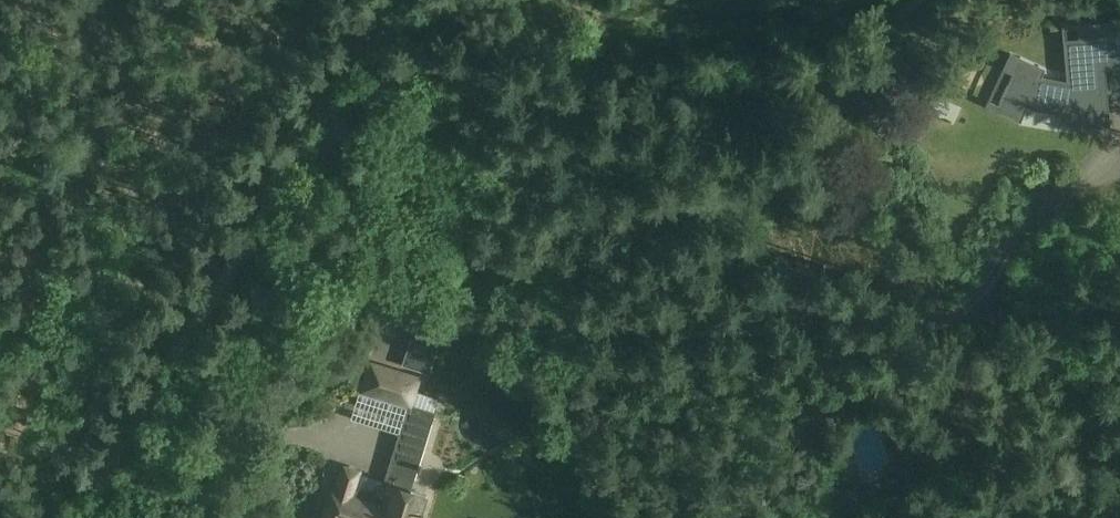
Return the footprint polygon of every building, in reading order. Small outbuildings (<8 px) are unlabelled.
[(1072,129),(1103,126),(1096,40),(1074,42),(1076,75),(1067,75),(1067,79),(1060,79),(1057,79),(1053,78),(1049,77),(1042,75),(1045,68),(1021,57),(997,106),(1023,118),(1029,104),(1041,108),(1048,110),(1057,112),(1070,112),(1072,129)] [(412,347),(406,364),(427,371),(441,327),(406,315),(404,321),(419,326),(413,342),(410,341),(408,346),(412,347)] [(437,412),(415,405),(424,376),(369,359),(359,391),(407,406),(384,481),(413,490),(437,412)] [(424,496),(386,485),(385,491),(388,492),(384,505),(370,501),(371,497),(354,492),(360,471),(345,467),(338,491),(331,489),(322,517),(417,517),(424,496)]
